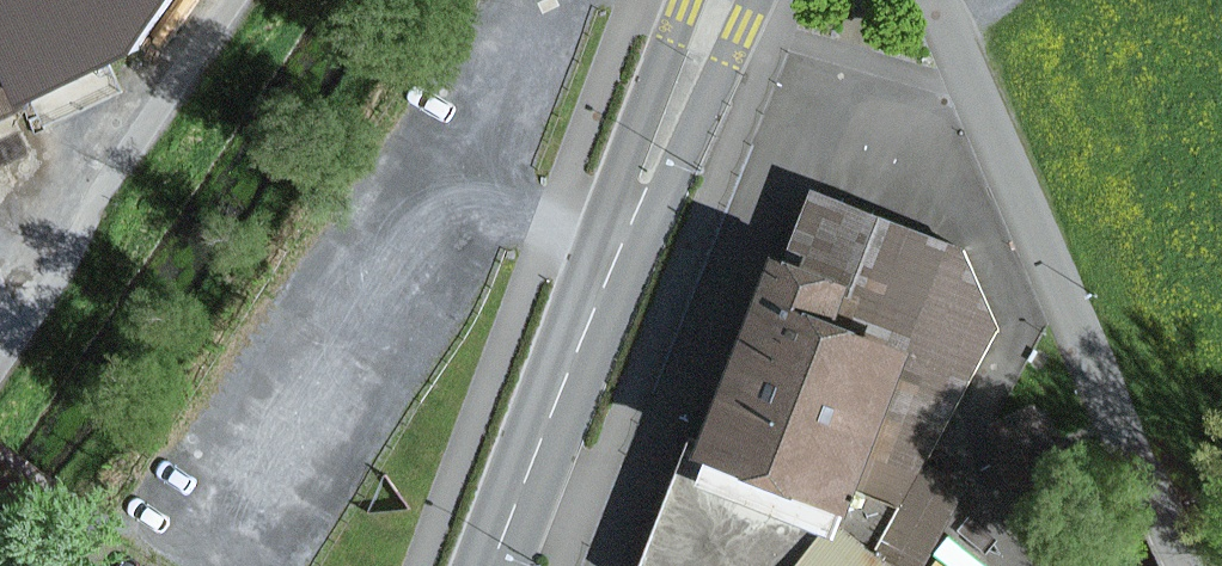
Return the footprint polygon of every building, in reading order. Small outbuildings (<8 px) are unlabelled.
[(53,97),(7,0),(0,0),(0,122),(53,97)] [(53,97),(159,53),(196,0),(7,0),(53,97)] [(963,246),(810,190),(706,443),(701,455),(851,514),(860,492),(898,506),(922,460),(996,321),(963,246)] [(706,443),(689,436),(639,565),(793,565),(816,536),(859,534),(897,565),(920,565),(963,482),(922,460),(898,506),(860,492),(851,514),(701,455),(706,443)] [(859,534),(816,536),(793,565),(897,565),(859,534)]
